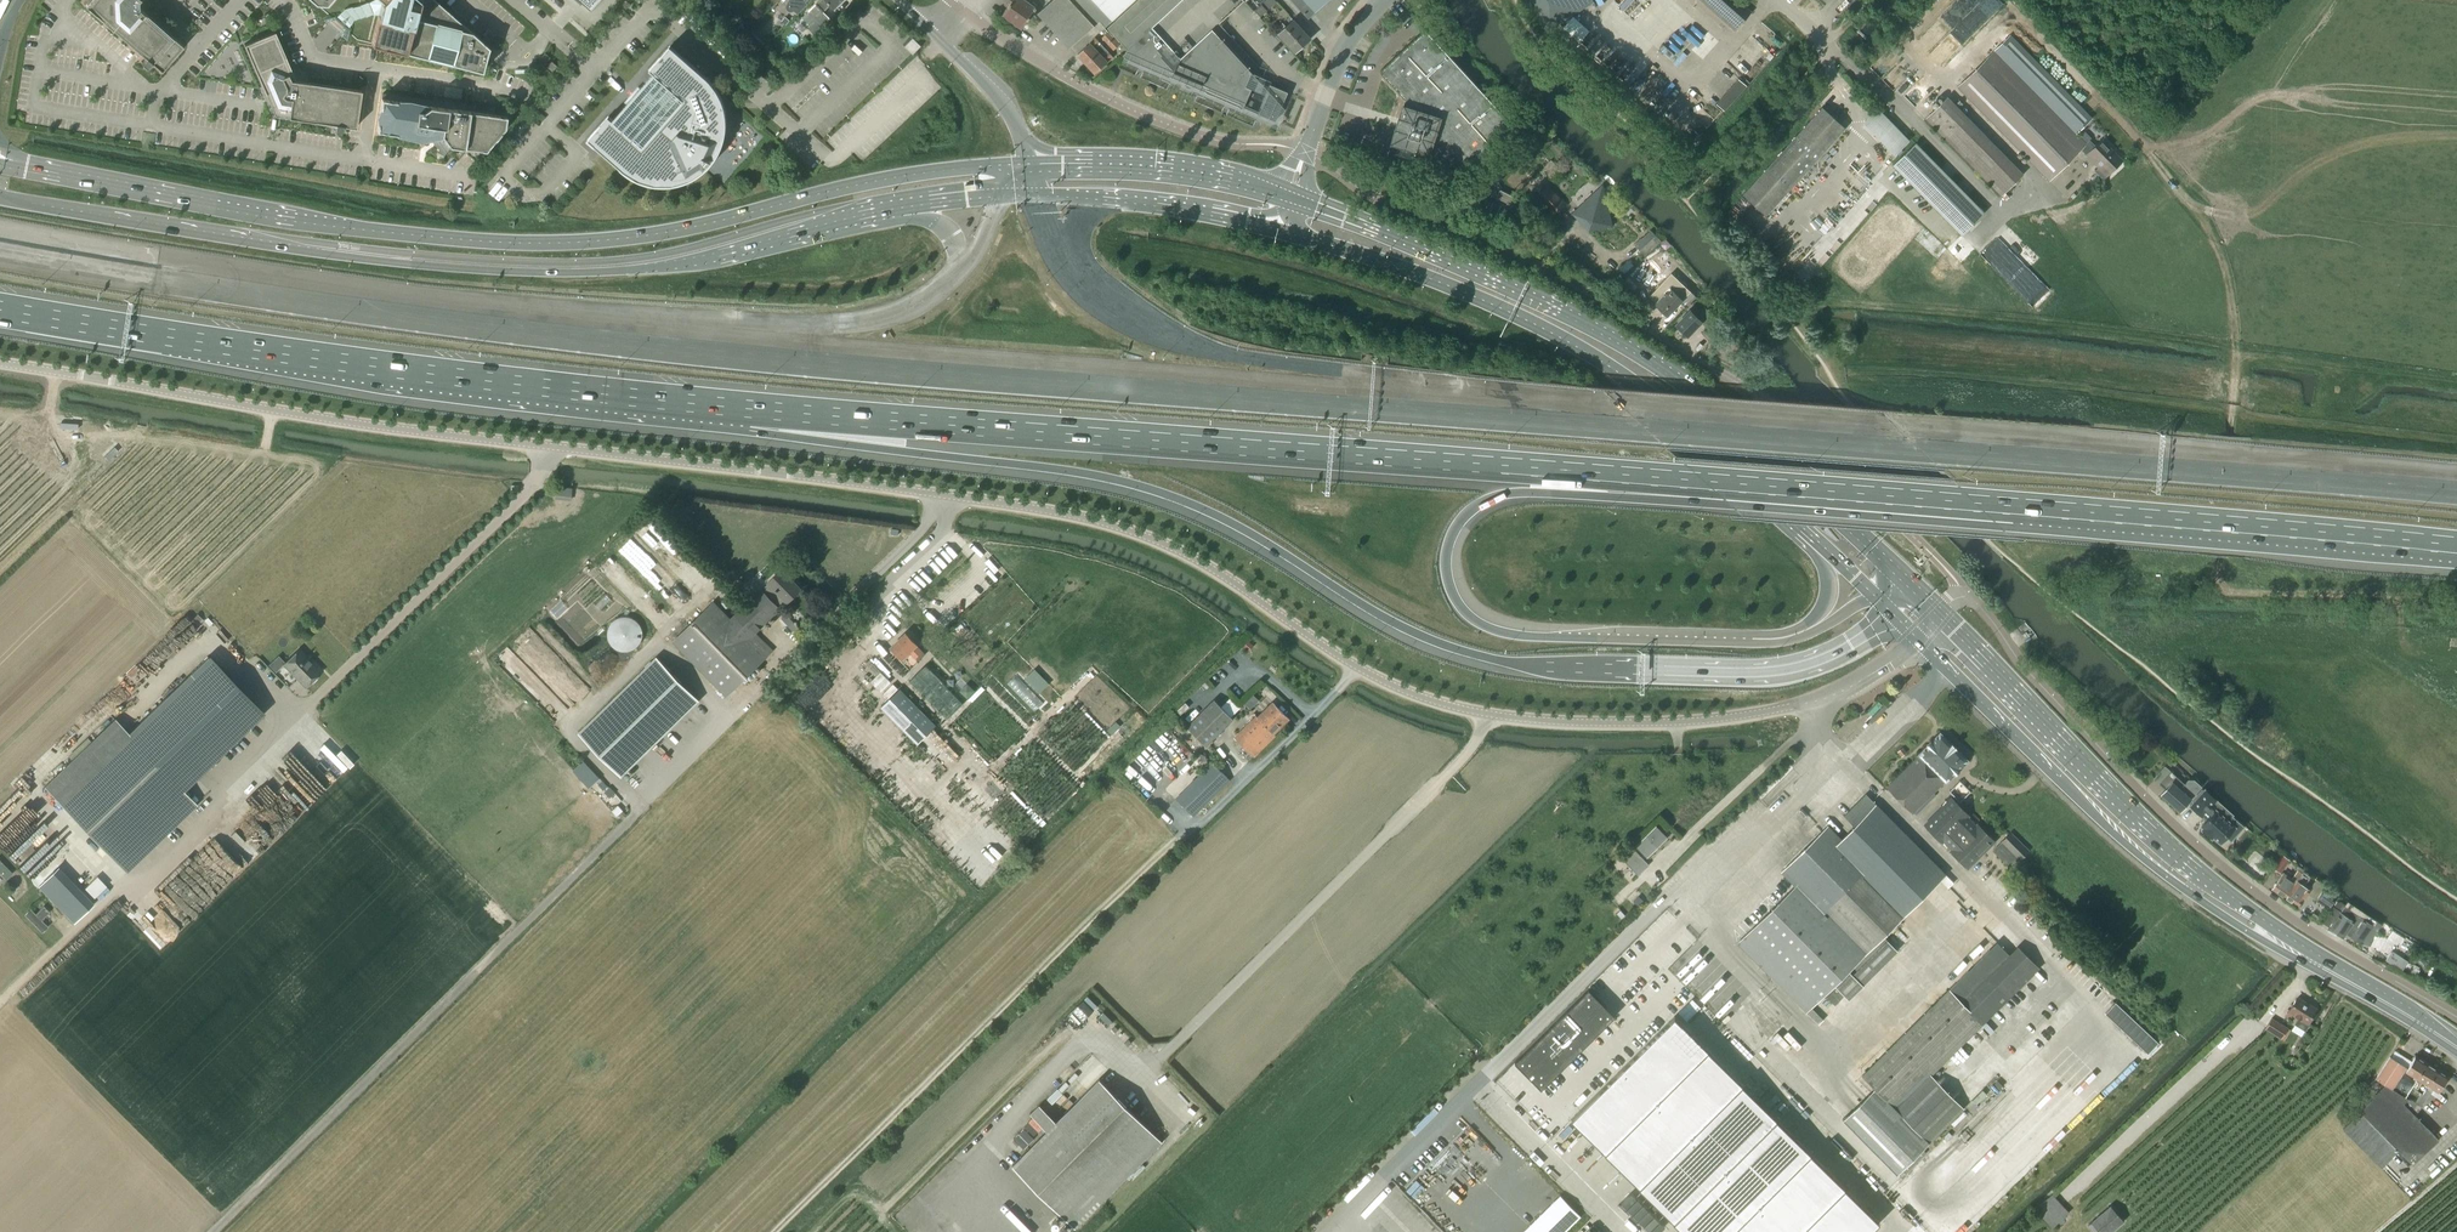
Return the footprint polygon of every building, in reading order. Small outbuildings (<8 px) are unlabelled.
[(144,11),(147,5),(146,0),(87,0),(84,3),(112,27),(140,52),(146,58),(142,63),(146,66),(149,65),(152,62),(161,71),(183,46),(173,37),(144,11)] [(482,72),(489,47),(436,0),(375,0),(369,3),(373,14),(379,14),(371,44),(482,72)] [(583,2),(592,9),(600,0),(581,0),(583,2)] [(631,4),(626,0),(622,5),(627,9),(631,4)] [(677,0),(658,0),(673,13),(681,4),(677,0)] [(787,5),(786,7),(787,10),(789,12),(792,12),(794,11),(798,15),(808,4),(806,2),(808,0),(789,0),(787,5)] [(801,19),(817,35),(833,21),(824,12),(831,5),(834,9),(843,0),(820,0),(817,3),(817,4),(809,11),(801,19)] [(1029,2),(1030,0),(1008,0),(1006,3),(1009,5),(1003,14),(1023,28),(1037,8),(1029,2)] [(1044,20),(1069,47),(1100,19),(1105,25),(1133,0),(1070,0),(1044,20)] [(1245,1),(1244,0),(1137,0),(1107,27),(1128,49),(1126,51),(1127,52),(1124,54),(1276,120),(1288,92),(1271,84),(1272,82),(1254,74),(1249,69),(1250,68),(1213,29),(1245,1)] [(1276,2),(1275,0),(1267,0),(1263,3),(1269,9),(1276,2)] [(1308,19),(1328,0),(1291,0),(1308,19)] [(1593,1),(1593,0),(1535,0),(1542,11),(1553,27),(1594,2),(1593,1)] [(1734,31),(1751,12),(1738,0),(1700,0),(1734,31)] [(1255,10),(1255,11),(1260,16),(1269,9),(1263,3),(1255,10)] [(1558,34),(1574,48),(1589,32),(1573,17),(1558,34)] [(1293,19),(1278,33),(1296,52),(1310,39),(1293,19)] [(1455,177),(1468,166),(1472,170),(1516,129),(1426,31),(1381,72),(1406,98),(1387,156),(1455,177)] [(361,90),(304,82),(304,76),(299,71),(293,73),(275,32),(245,45),(275,115),(336,124),(335,131),(340,132),(343,129),(343,126),(356,127),(361,90)] [(1102,38),(1108,44),(1114,38),(1109,32),(1102,38)] [(753,33),(746,40),(754,48),(762,41),(753,33)] [(2010,35),(1957,87),(2049,181),(2083,148),(2088,153),(2086,155),(2094,164),(2096,162),(2101,166),(2096,171),(2103,179),(2122,161),(2101,141),(2095,147),(2089,141),(2085,145),(2076,135),(2092,119),(2010,35)] [(1086,64),(1104,47),(1096,38),(1078,54),(1086,64)] [(1120,44),(1114,38),(1108,44),(1113,50),(1120,44)] [(810,43),(806,39),(800,44),(804,48),(810,43)] [(913,39),(905,46),(913,54),(921,46),(913,39)] [(588,139),(623,170),(628,174),(633,177),(638,180),(643,182),(648,183),(653,185),(659,185),(664,185),(669,185),(675,185),(680,183),(685,182),(690,180),(695,177),(699,174),(704,171),(708,167),(711,164),(715,159),(717,155),(720,150),(722,145),(724,140),(725,135),(726,130),(726,124),(726,119),(725,114),(724,108),(723,103),(721,98),(718,93),(716,89),(712,85),(709,80),(705,77),(670,46),(649,70),(654,73),(640,89),(638,87),(637,87),(639,89),(627,103),(625,102),(627,104),(613,120),(609,116),(588,139)] [(1113,57),(1104,47),(1086,64),(1095,73),(1113,57)] [(551,58),(546,53),(538,61),(544,66),(551,58)] [(553,72),(558,67),(553,62),(548,67),(553,72)] [(428,137),(430,137),(443,154),(440,158),(441,159),(451,146),(486,151),(505,128),(507,117),(450,108),(449,104),(382,94),(377,130),(419,137),(422,137),(425,137),(428,137)] [(1926,119),(1985,180),(2001,196),(2019,178),(1944,101),(1926,119)] [(1766,215),(1845,128),(1822,107),(1743,195),(1766,215)] [(1895,152),(1906,141),(1877,111),(1866,122),(1895,152)] [(1915,143),(1893,165),(1923,197),(1962,235),(1984,213),(1915,143)] [(1547,187),(1536,197),(1553,215),(1564,204),(1547,187)] [(1504,209),(1511,212),(1513,207),(1518,209),(1522,201),(1496,188),(1492,196),(1506,203),(1505,208),(1504,209)] [(1606,202),(1596,190),(1571,214),(1588,232),(1613,226),(1606,202)] [(1482,197),(1477,207),(1496,216),(1501,206),(1482,197)] [(1661,241),(1651,230),(1635,246),(1645,256),(1661,241)] [(1690,291),(1689,293),(1680,285),(1674,290),(1671,287),(1654,304),(1667,317),(1681,303),(1685,308),(1696,297),(1690,291)] [(1694,306),(1675,325),(1688,337),(1702,322),(1707,327),(1716,318),(1705,307),(1703,309),(1703,308),(1700,311),(1694,306)] [(572,489),(557,487),(556,498),(571,500),(572,489)] [(802,589),(782,569),(767,583),(768,584),(762,590),(761,588),(731,618),(667,554),(621,598),(722,701),(773,651),(756,633),(781,609),(780,608),(786,602),(787,603),(802,589)] [(786,614),(781,619),(799,638),(804,633),(786,614)] [(918,645),(905,633),(890,647),(903,660),(909,653),(918,662),(926,655),(917,646),(918,645)] [(1248,641),(1243,647),(1248,651),(1253,645),(1248,641)] [(282,664),(305,688),(323,670),(301,646),(282,664)] [(115,719),(44,787),(126,873),(197,805),(184,791),(263,714),(208,656),(129,733),(115,719)] [(579,733),(621,777),(699,700),(657,657),(579,733)] [(880,707),(917,745),(937,726),(900,689),(880,707)] [(1187,727),(1206,746),(1233,719),(1214,700),(1187,727)] [(1256,716),(1235,737),(1254,757),(1275,735),(1274,734),(1289,719),(1272,703),(1257,717),(1256,716)] [(1885,705),(1869,721),(1872,724),(1888,708),(1885,705)] [(1918,754),(1919,755),(1887,787),(1913,813),(1945,781),(1946,783),(1968,760),(1940,733),(1918,754)] [(583,761),(573,770),(588,787),(599,778),(583,761)] [(1176,798),(1193,817),(1230,782),(1212,763),(1176,798)] [(2188,780),(2184,783),(2171,771),(2159,784),(2165,789),(2160,794),(2180,811),(2192,799),(2202,787),(2194,780),(2188,780)] [(602,781),(598,785),(603,790),(607,786),(602,781)] [(1960,781),(1949,792),(1960,803),(1971,792),(1960,781)] [(2209,808),(2216,800),(2205,791),(2191,807),(2202,816),(2207,820),(2202,826),(2204,828),(2203,830),(2211,837),(2213,835),(2220,842),(2226,835),(2231,839),(2242,827),(2231,817),(2226,821),(2215,812),(2209,808)] [(1795,886),(1737,944),(1806,1014),(1807,1012),(1819,1024),(1824,1020),(1812,1008),(1835,985),(1848,998),(1862,984),(1863,985),(1877,971),(1876,970),(1897,949),(1884,936),(1940,881),(1948,889),(1950,887),(1954,883),(1946,875),(1876,804),(1865,793),(1844,815),(1854,826),(1842,839),(1876,871),(1829,918),(1795,886)] [(1996,843),(1984,830),(1969,816),(1951,797),(1924,825),(1942,843),(1942,842),(1957,857),(1969,870),(1996,843)] [(0,834),(0,836),(5,841),(0,846),(18,862),(16,866),(26,875),(61,837),(26,805),(0,834)] [(1829,918),(1876,871),(1842,839),(1828,825),(1782,872),(1796,886),(1829,918)] [(1647,858),(1668,838),(1656,826),(1635,846),(1647,858)] [(2028,851),(2011,834),(2002,842),(2020,860),(2028,851)] [(1622,859),(1638,876),(1649,865),(1634,849),(1622,859)] [(2282,854),(2271,868),(2279,873),(2289,859),(2282,854)] [(12,873),(0,859),(0,873),(5,879),(12,873)] [(2271,889),(2284,898),(2302,873),(2297,870),(2292,877),(2284,871),(2271,889)] [(2302,873),(2284,898),(2297,907),(2310,889),(2304,885),(2309,878),(2302,873)] [(97,875),(85,886),(99,901),(111,890),(97,875)] [(2336,897),(2323,888),(2315,899),(2329,908),(2336,897)] [(1638,896),(1633,901),(1637,906),(1642,900),(1638,896)] [(2360,942),(2371,926),(2343,909),(2345,906),(2340,902),(2337,902),(2334,905),(2336,908),(2340,911),(2329,928),(2344,937),(2346,934),(2360,942)] [(42,932),(48,926),(43,921),(42,920),(50,912),(44,906),(36,914),(31,910),(25,915),(42,932)] [(1997,943),(1950,991),(1962,1003),(2010,956),(1997,943)] [(2040,969),(2018,948),(1976,990),(1962,1003),(1984,1025),(2040,969)] [(2392,951),(2386,960),(2399,969),(2405,959),(2392,951)] [(1589,989),(1515,1063),(1541,1089),(1615,1016),(1589,989)] [(1934,1007),(1862,1077),(1875,1090),(1896,1112),(1929,1079),(1984,1025),(1962,1003),(1950,991),(1949,990),(1933,1006),(1934,1007)] [(2316,1009),(2297,997),(2285,1016),(2292,1020),(2294,1016),(2298,1018),(2294,1025),(2305,1032),(2310,1023),(2308,1022),(2316,1009)] [(1571,1120),(1652,1201),(1683,1231),(1870,1231),(1879,1223),(1674,1017),(1571,1120)] [(2288,1028),(2272,1018),(2265,1029),(2281,1039),(2288,1028)] [(2389,1056),(2375,1079),(2384,1084),(2405,1096),(2406,1097),(2412,1086),(2427,1063),(2416,1056),(2410,1064),(2407,1067),(2389,1056)] [(2417,1090),(2421,1092),(2422,1093),(2437,1069),(2427,1063),(2412,1086),(2417,1089),(2417,1090)] [(2421,1092),(2416,1101),(2423,1105),(2432,1090),(2437,1092),(2443,1084),(2448,1076),(2437,1069),(2422,1093),(2421,1092)] [(1074,1228),(1161,1141),(1098,1079),(1055,1122),(1038,1105),(1029,1114),(1046,1131),(1011,1166),(1074,1228)] [(1875,1090),(1842,1123),(1896,1177),(1898,1175),(1962,1112),(1929,1079),(1896,1112),(1875,1090)] [(2342,1129),(2381,1168),(2398,1150),(2412,1164),(2439,1139),(2415,1115),(2411,1111),(2403,1103),(2407,1098),(2406,1097),(2405,1096),(2384,1084),(2365,1105),(2366,1105),(2359,1112),(2342,1129)] [(2411,1111),(2415,1115),(2422,1107),(2423,1105),(2416,1101),(2416,1102),(2407,1098),(2403,1103),(2411,1111)] [(2052,1194),(2039,1207),(2056,1224),(2069,1212),(2052,1194)] [(1524,1231),(1525,1231),(1565,1231),(1580,1217),(1560,1196),(1524,1231)] [(2110,1205),(2087,1225),(2093,1231),(2112,1231),(2124,1221),(2110,1205)]
